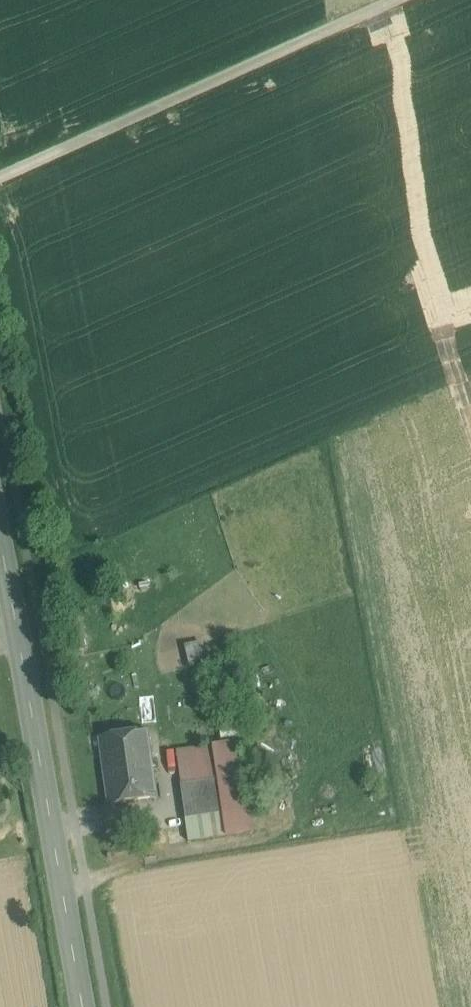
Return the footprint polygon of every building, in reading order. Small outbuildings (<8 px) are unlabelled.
[(207,667),(203,643),(186,646),(190,670),(207,667)] [(147,732),(101,739),(110,805),(156,798),(147,732)] [(239,743),(213,747),(219,780),(220,784),(224,814),(227,835),(252,831),(239,743)] [(213,747),(177,752),(182,785),(219,780),(213,747)] [(182,785),(181,785),(187,820),(224,814),(220,784),(219,780),(182,785)] [(224,814),(187,820),(189,842),(227,836),(227,835),(224,814)]
